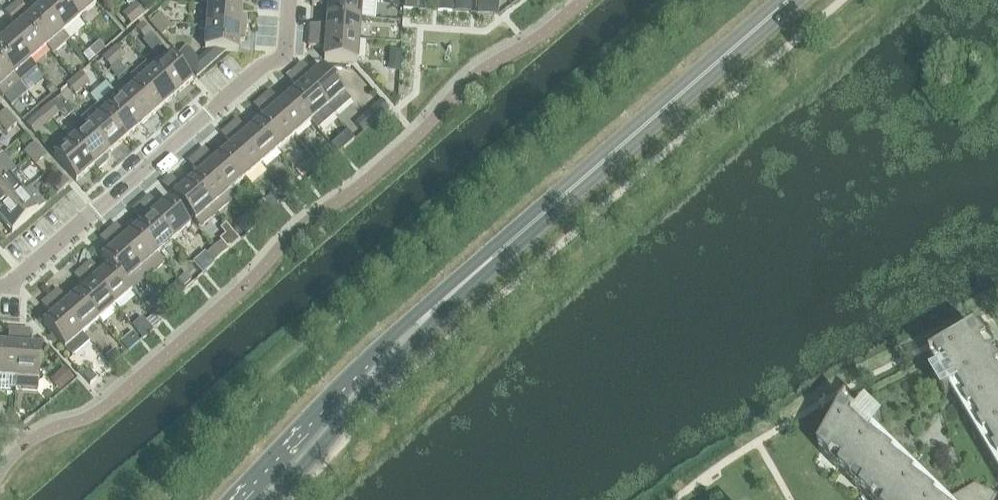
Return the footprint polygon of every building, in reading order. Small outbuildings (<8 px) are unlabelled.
[(41,7),(63,33),(79,19),(63,0),(44,0),(46,2),(41,7)] [(79,19),(96,4),(93,0),(63,0),(79,19)] [(208,6),(242,8),(242,0),(209,0),(208,6)] [(327,16),(361,18),(362,0),(313,0),(312,4),(328,5),(327,16)] [(405,8),(418,9),(418,0),(406,0),(405,8)] [(438,11),(453,12),(454,0),(439,0),(438,11)] [(456,10),(469,11),(470,0),(457,0),(456,10)] [(479,1),(478,14),(498,14),(499,2),(479,1)] [(19,2),(13,8),(21,17),(27,11),(19,2)] [(136,4),(130,10),(138,19),(144,13),(136,4)] [(208,6),(207,27),(246,30),(247,19),(241,18),(242,8),(208,6)] [(24,21),(47,47),(55,56),(71,42),(63,33),(41,7),(24,21)] [(21,17),(13,8),(6,14),(14,23),(21,17)] [(138,19),(130,10),(123,16),(131,25),(138,19)] [(151,22),(157,29),(166,21),(160,14),(151,22)] [(311,25),(310,36),(359,40),(361,18),(327,16),(327,27),(311,25)] [(24,21),(8,36),(30,61),(47,47),(24,21)] [(166,21),(157,29),(162,36),(172,28),(166,21)] [(137,30),(145,39),(152,34),(143,24),(137,30)] [(246,30),(207,27),(205,50),(209,50),(225,51),(238,52),(239,41),(245,41),(246,30)] [(0,43),(0,59),(22,85),(38,70),(30,61),(8,36),(0,43)] [(359,40),(310,36),(309,47),(325,48),(324,60),(357,63),(359,40)] [(89,63),(106,49),(99,42),(83,56),(89,63)] [(117,47),(110,53),(118,63),(125,57),(117,47)] [(391,48),(390,70),(399,71),(401,49),(391,48)] [(209,50),(204,54),(212,63),(225,51),(209,50)] [(118,63),(110,53),(103,59),(111,68),(118,63)] [(171,55),(153,70),(176,96),(193,81),(171,55)] [(0,59),(0,94),(5,100),(22,85),(0,59)] [(295,71),(327,108),(335,117),(352,102),(322,68),(313,76),(303,63),(295,71)] [(132,78),(137,84),(159,110),(176,96),(153,70),(148,64),(132,78)] [(295,71),(286,78),(297,90),(289,97),(311,122),(319,131),(335,117),(327,108),(295,71)] [(81,73),(74,79),(83,89),(89,83),(81,73)] [(83,89),(74,79),(68,85),(76,94),(83,89)] [(50,84),(44,89),(49,95),(55,90),(50,84)] [(137,84),(120,99),(143,124),(159,110),(137,84)] [(270,92),(262,99),(294,136),(311,122),(289,97),(281,104),(270,92)] [(106,101),(99,107),(126,139),(143,124),(120,99),(115,93),(106,101)] [(264,118),(256,125),(278,150),(294,136),(262,99),(254,106),(264,118)] [(383,102),(357,125),(363,132),(390,110),(383,102)] [(51,104),(44,110),(52,120),(59,114),(51,104)] [(82,121),(88,127),(110,153),(126,139),(99,107),(82,121)] [(52,120),(44,110),(38,116),(46,125),(52,120)] [(2,126),(11,118),(6,111),(0,116),(0,123),(2,126)] [(11,118),(2,126),(8,132),(17,124),(11,118)] [(237,120),(229,127),(262,164),(278,150),(256,125),(248,132),(237,120)] [(88,127),(71,142),(83,155),(94,167),(97,172),(108,163),(108,159),(106,156),(110,153),(88,127)] [(232,146),(223,153),(245,179),(262,164),(229,127),(221,134),(232,146)] [(339,154),(344,149),(337,140),(331,145),(339,154)] [(94,167),(71,142),(54,157),(76,182),(94,167)] [(25,152),(31,159),(40,151),(34,144),(25,152)] [(205,148),(197,156),(229,193),(245,179),(223,153),(215,161),(205,148)] [(40,151),(31,159),(37,166),(46,157),(40,151)] [(327,152),(317,161),(323,167),(333,159),(327,152)] [(9,178),(15,173),(1,156),(0,157),(0,186),(9,178)] [(199,175),(191,182),(219,214),(235,200),(229,193),(197,156),(188,163),(199,175)] [(316,161),(305,170),(310,176),(321,167),(316,161)] [(219,214),(191,182),(183,189),(172,177),(163,185),(202,229),(219,214)] [(23,194),(9,178),(0,186),(0,214),(23,194)] [(54,186),(60,192),(69,184),(63,178),(54,186)] [(0,214),(0,219),(12,234),(44,206),(29,189),(23,194),(0,214)] [(272,193),(264,200),(269,206),(273,211),(281,203),(272,193)] [(149,196),(141,204),(173,241),(191,226),(169,201),(160,209),(149,196)] [(266,217),(273,211),(269,206),(264,200),(257,206),(266,217)] [(143,223),(135,230),(157,255),(173,241),(141,204),(133,211),(143,223)] [(250,217),(240,226),(247,233),(257,225),(250,217)] [(117,225),(108,232),(148,278),(164,263),(157,255),(135,230),(127,237),(117,225)] [(233,231),(223,239),(230,248),(239,240),(240,239),(233,231)] [(102,259),(109,267),(110,267),(124,283),(125,283),(132,291),(148,278),(108,232),(100,239),(111,251),(102,259)] [(223,239),(214,248),(221,256),(230,248),(223,239)] [(214,248),(206,255),(213,262),(221,256),(214,248)] [(91,262),(83,269),(115,306),(132,291),(125,283),(124,283),(110,267),(109,267),(101,274),(91,262)] [(85,288),(77,295),(99,320),(115,306),(83,269),(75,276),(85,288)] [(180,278),(179,278),(186,286),(194,279),(187,271),(180,278)] [(178,279),(162,293),(165,296),(169,301),(185,287),(178,279)] [(58,290),(50,297),(82,335),(99,320),(77,295),(69,302),(58,290)] [(165,296),(155,305),(159,309),(169,301),(165,296)] [(82,335),(50,297),(42,304),(52,316),(43,324),(73,359),(90,344),(82,335)] [(132,327),(143,339),(153,330),(143,317),(132,327)] [(16,390),(16,379),(20,330),(10,329),(8,345),(0,345),(0,389),(16,390)] [(20,330),(16,379),(16,390),(16,391),(39,393),(41,348),(30,347),(31,331),(20,330)] [(134,331),(121,342),(130,351),(140,342),(141,342),(142,340),(134,331)] [(997,372),(997,363),(991,356),(989,357),(983,347),(989,344),(976,331),(931,358),(932,360),(937,357),(942,365),(945,363),(954,378),(951,380),(956,390),(960,388),(969,403),(965,405),(971,415),(974,413),(983,428),(980,430),(986,440),(989,438),(997,453),(997,373),(997,372)] [(115,348),(106,357),(113,366),(123,357),(115,348)] [(65,367),(51,379),(60,390),(74,378),(65,367)] [(90,370),(83,376),(91,386),(98,379),(90,370)] [(862,492),(870,499),(877,499),(937,499),(939,498),(915,481),(917,477),(894,460),(896,456),(873,439),(875,435),(851,418),(853,415),(846,409),(849,403),(847,402),(820,451),(832,463),(835,458),(845,464),(841,471),(853,483),(856,479),(866,485),(862,492)] [(952,499),(997,499),(997,495),(976,485),(951,499),(952,499)]
